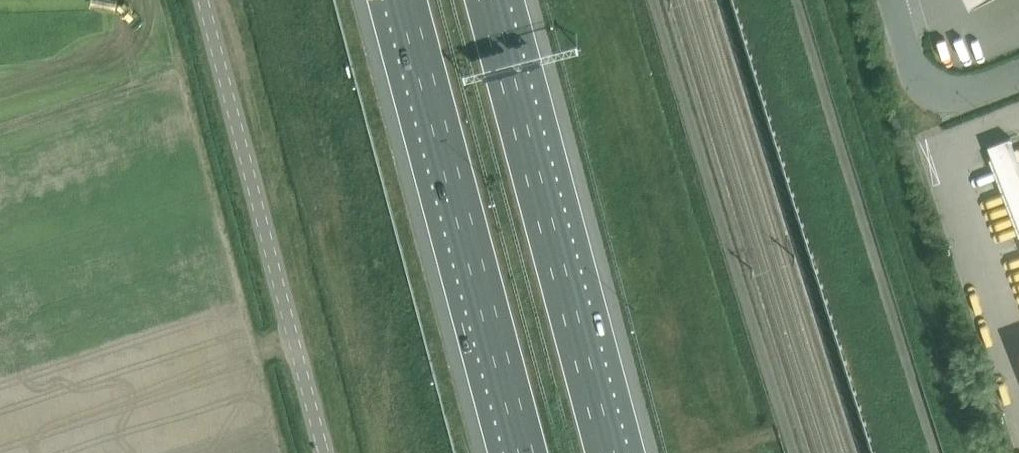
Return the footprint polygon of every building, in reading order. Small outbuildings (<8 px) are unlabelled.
[(1010,135),(988,144),(1018,225),(1018,159),(1010,135)]
